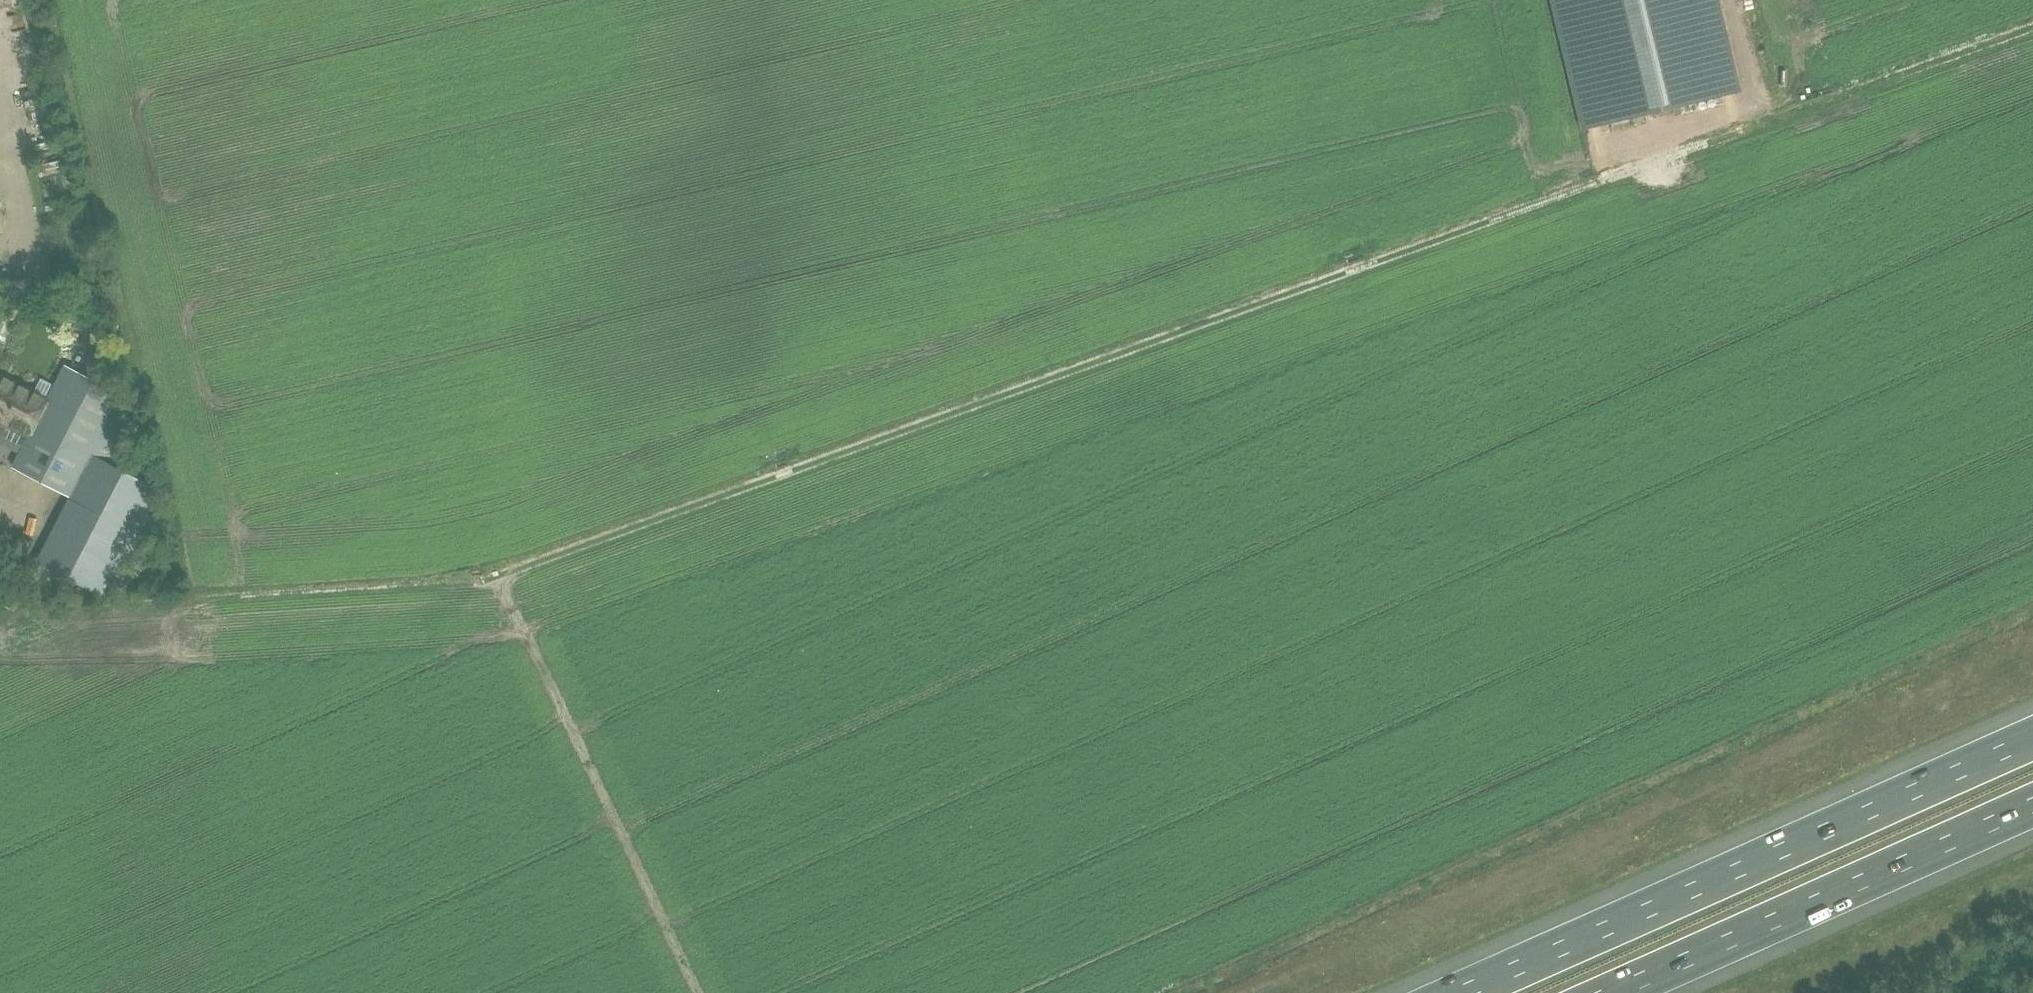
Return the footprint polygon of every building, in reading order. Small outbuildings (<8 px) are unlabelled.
[(15,326),(0,318),(0,331),(10,336),(15,326)] [(48,399),(5,376),(1,384),(0,383),(0,434),(7,421),(31,433),(14,465),(72,495),(38,561),(102,594),(110,579),(127,588),(163,518),(146,509),(158,486),(111,462),(126,432),(110,423),(124,394),(66,364),(48,399)]
